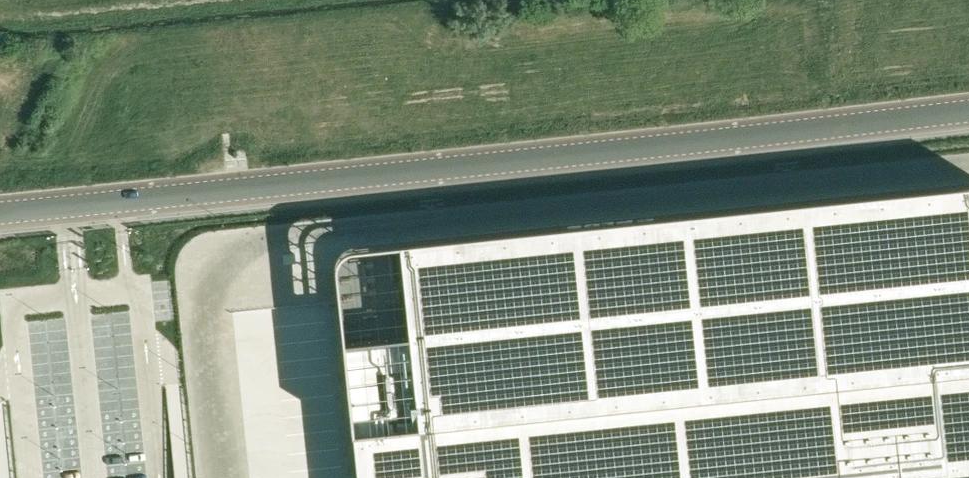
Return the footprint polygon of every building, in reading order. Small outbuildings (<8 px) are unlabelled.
[(337,265),(337,267),(359,477),(968,477),(968,183),(355,246),(353,246),(351,246),(350,247),(348,247),(346,248),(345,249),(344,250),(342,251),(341,252),(340,254),(339,255),(338,257),(338,259),(337,260),(337,262),(337,264),(337,265)]
